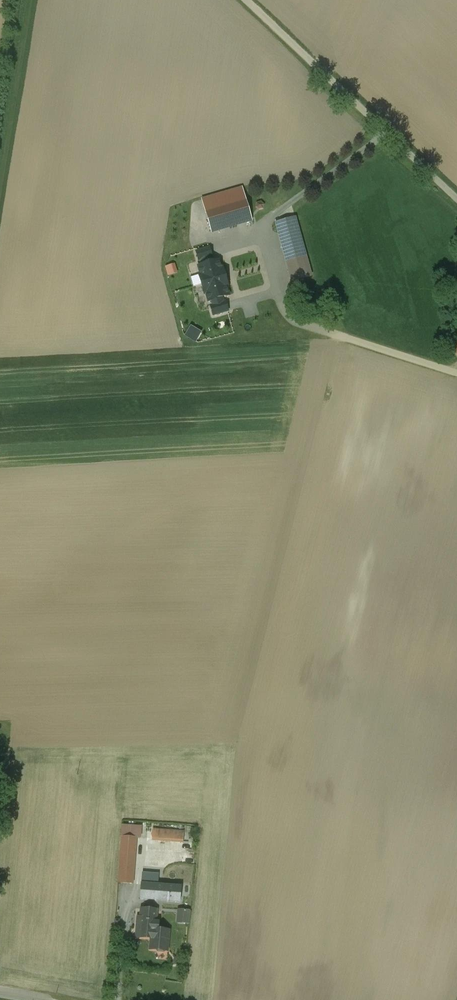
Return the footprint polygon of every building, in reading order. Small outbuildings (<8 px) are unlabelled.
[(242,188),(201,200),(205,210),(245,199),(242,188)] [(245,199),(205,210),(211,233),(252,221),(245,199)] [(295,217),(275,223),(291,281),(311,276),(295,217)] [(212,258),(209,249),(197,252),(199,261),(200,261),(210,258),(212,258)] [(200,261),(202,266),(212,264),(210,258),(200,261)] [(206,294),(209,302),(212,301),(222,298),(229,296),(226,288),(228,288),(223,269),(221,269),(219,262),(212,264),(202,266),(199,267),(201,275),(200,276),(205,294),(206,294)] [(212,301),(213,306),(224,303),(222,298),(212,301)] [(213,306),(211,307),(213,316),(228,312),(225,303),(224,303),(213,306)] [(200,333),(191,328),(186,335),(196,341),(200,333)] [(122,829),(122,837),(137,839),(140,839),(141,830),(122,829)] [(184,832),(153,831),(152,841),(183,842),(184,832)] [(137,839),(122,837),(118,883),(133,884),(137,839)] [(182,876),(143,873),(142,884),(181,887),(182,876)] [(142,884),(141,884),(140,898),(165,900),(164,909),(179,910),(181,887),(142,884)] [(157,910),(141,909),(141,917),(138,917),(136,937),(151,938),(154,938),(155,930),(157,930),(158,922),(156,922),(157,910)] [(189,911),(179,910),(178,923),(188,923),(189,911)] [(169,931),(157,930),(155,930),(154,938),(151,938),(150,949),(157,950),(158,951),(164,952),(165,950),(167,951),(169,931)]
